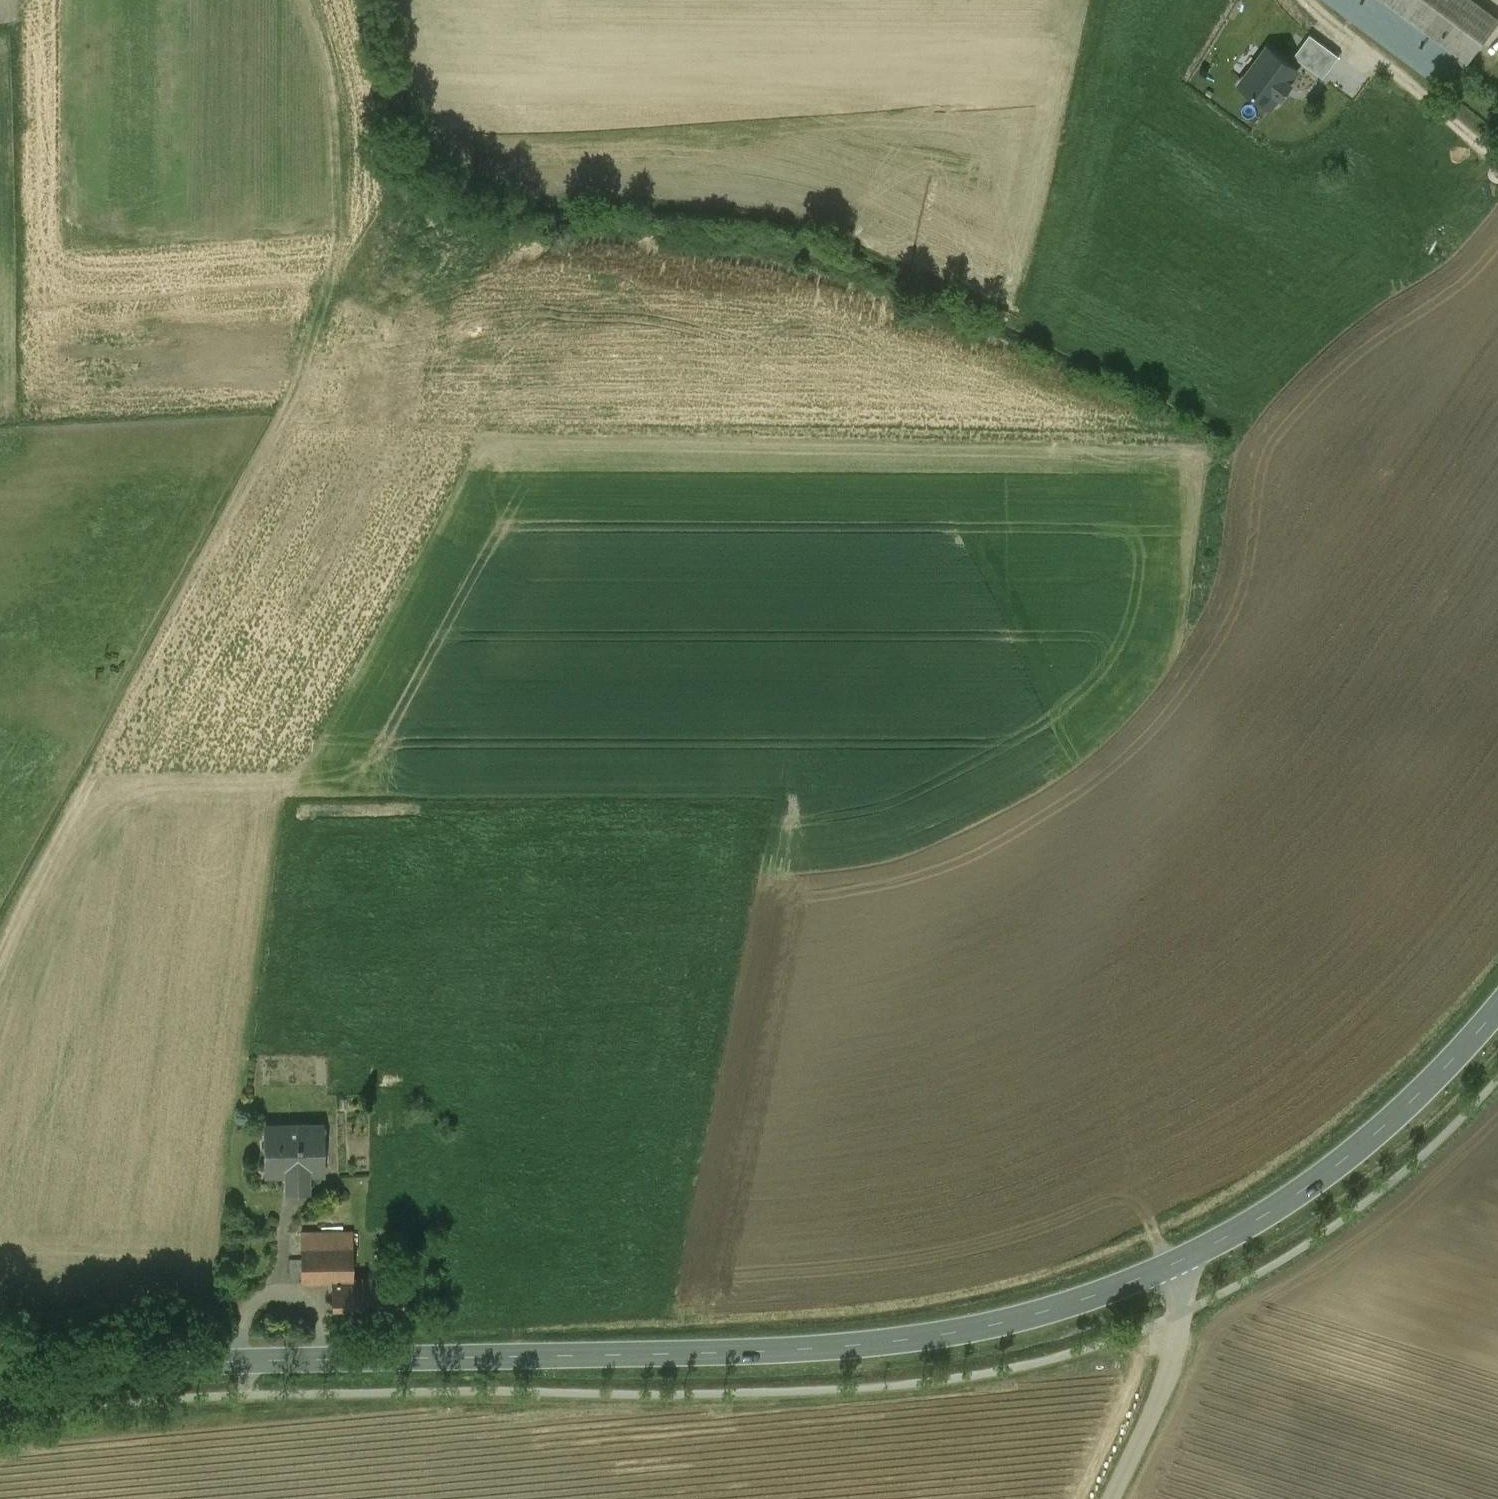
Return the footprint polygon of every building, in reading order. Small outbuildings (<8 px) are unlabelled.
[(1388,0),(1331,0),(1448,88),(1468,60),(1388,0)] [(1473,0),(1388,0),(1468,60),(1497,20),(1497,19),(1473,0)] [(321,1124),(265,1125),(265,1172),(268,1172),(268,1166),(287,1166),(287,1172),(305,1172),(322,1171),(321,1124)] [(306,1188),(305,1172),(287,1172),(287,1189),(306,1188)] [(352,1231),(300,1231),(301,1258),(301,1279),(331,1279),(331,1278),(352,1278),(352,1231)] [(301,1258),(289,1259),(289,1279),(301,1279),(301,1258)] [(352,1278),(331,1278),(331,1279),(331,1317),(402,1316),(402,1277),(352,1278)]
